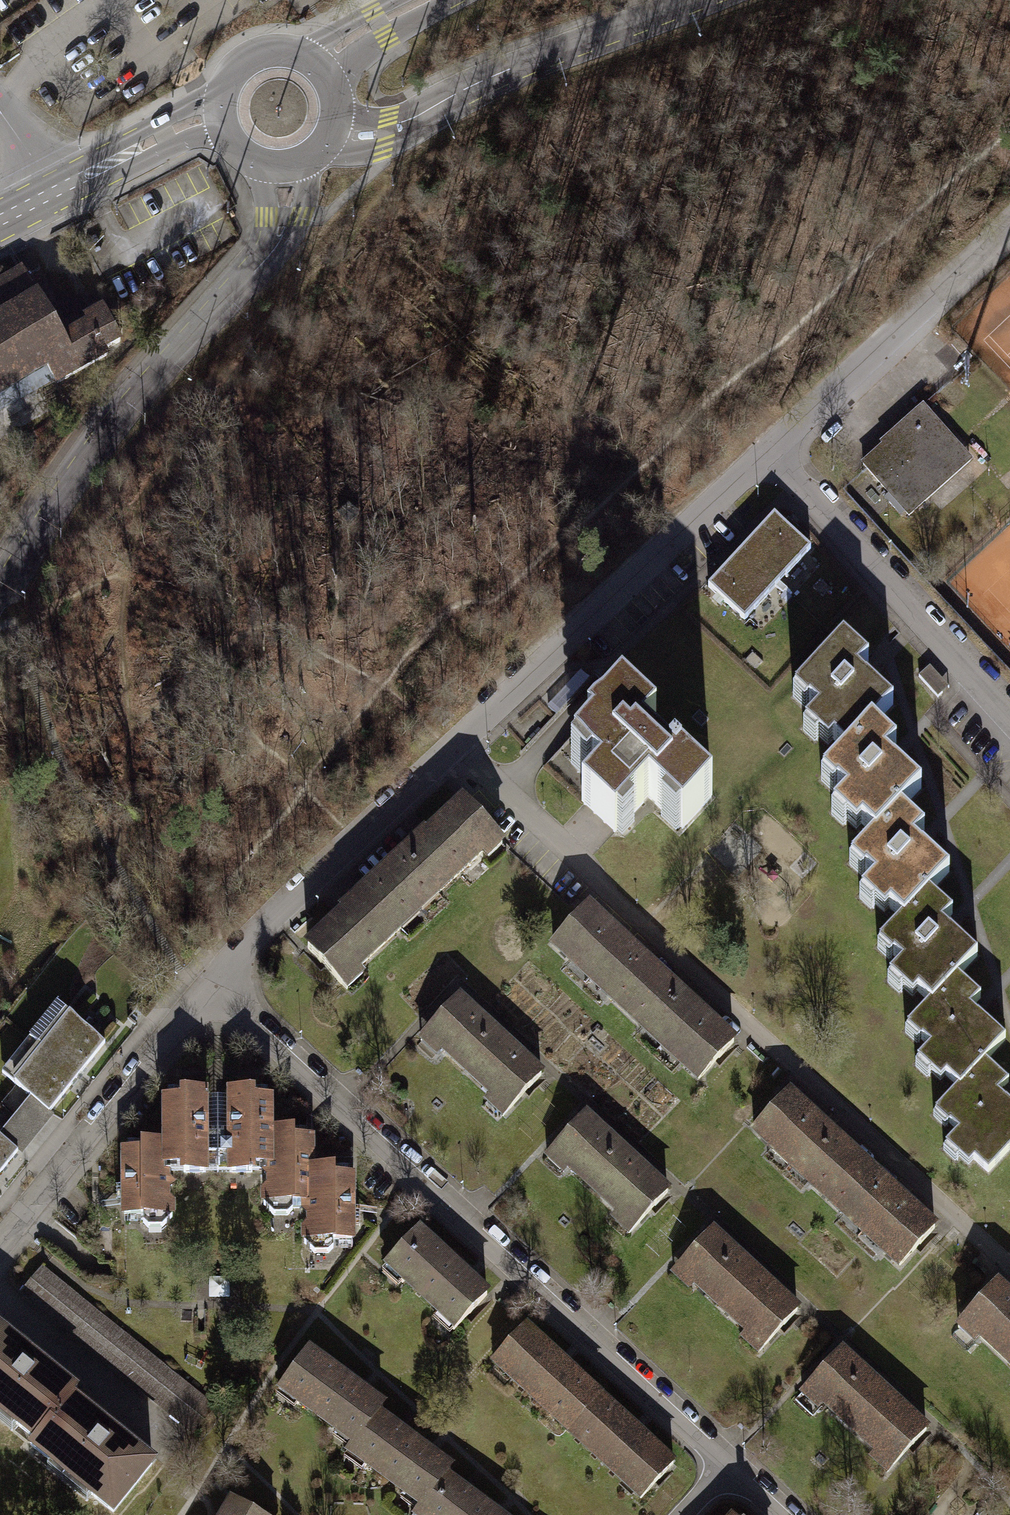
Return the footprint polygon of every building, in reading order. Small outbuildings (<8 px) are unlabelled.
[(25,273),(0,286),(0,414),(79,371),(25,273)] [(925,406),(924,405),(879,444),(882,447),(861,465),(909,520),(974,462),(925,406)] [(822,551),(784,517),(716,589),(755,623),(822,551)] [(903,667),(878,645),(834,697),(855,716),(842,731),(862,752),(870,741),(886,756),(912,728),(930,708),(893,680),(903,667)] [(593,743),(574,761),(601,786),(583,807),(616,836),(649,800),(684,832),(714,799),(675,764),(670,768),(645,745),(658,730),(623,698),(588,737),(593,743)] [(936,753),(912,728),(886,756),(863,783),(888,799),(875,817),(899,835),(905,828),(917,840),(939,816),(960,792),(929,763),(936,753)] [(523,845),(470,790),(308,936),(361,994),(523,845)] [(962,836),(939,816),(917,840),(888,870),(906,886),(897,900),(921,919),(927,913),(940,925),(964,901),(987,876),(953,845),(962,836)] [(982,919),(964,901),(940,925),(911,955),(928,974),(921,983),(943,1003),(949,996),(963,1010),(986,984),(1007,960),(973,930),(982,919)] [(749,1043),(600,905),(561,947),(712,1083),(749,1043)] [(986,984),(963,1010),(933,1042),(950,1056),(943,1066),(966,1084),(971,1080),(986,1091),(1008,1068),(1009,1065),(1009,1027),(995,1014),(1006,1001),(986,984)] [(557,1076),(467,992),(426,1035),(518,1120),(557,1076)] [(109,1043),(76,1014),(18,1084),(57,1114),(109,1043)] [(1008,1068),(986,1091),(958,1122),(977,1137),(968,1147),(991,1170),(998,1164),(1009,1175),(1009,1070),(1008,1068)] [(950,1232),(800,1090),(761,1131),(915,1270),(950,1232)] [(223,1095),(178,1094),(178,1145),(177,1178),(223,1178),(223,1095)] [(284,1174),(285,1136),(285,1094),(241,1094),(239,1175),(284,1174)] [(683,1192),(592,1109),(553,1154),(644,1234),(683,1192)] [(0,1132),(0,1184),(24,1154),(0,1132)] [(283,1206),(324,1206),(324,1136),(285,1136),(284,1174),(283,1206)] [(178,1145),(130,1146),(129,1219),(177,1218),(177,1178),(178,1145)] [(364,1170),(324,1170),(324,1206),(324,1241),(365,1241),(364,1170)] [(432,1229),(398,1268),(470,1335),(505,1297),(432,1229)] [(813,1313),(721,1230),(682,1272),(775,1357),(813,1313)] [(222,1411),(44,1269),(23,1295),(201,1437),(222,1411)] [(978,1330),(1009,1359),(1009,1294),(978,1330)] [(12,1325),(0,1340),(0,1407),(52,1449),(92,1399),(97,1393),(12,1325)] [(687,1467),(538,1327),(505,1369),(655,1506),(687,1467)] [(941,1435),(852,1348),(810,1391),(901,1478),(941,1435)] [(400,1406),(322,1351),(290,1396),(367,1452),(394,1414),(400,1406)] [(92,1399),(52,1449),(47,1455),(123,1514),(142,1514),(180,1469),(92,1399)] [(394,1414),(367,1452),(361,1460),(438,1514),(441,1514),(465,1481),(473,1470),(394,1414)] [(465,1481),(441,1514),(513,1514),(465,1481)] [(227,1514),(265,1514),(236,1499),(227,1514)]
